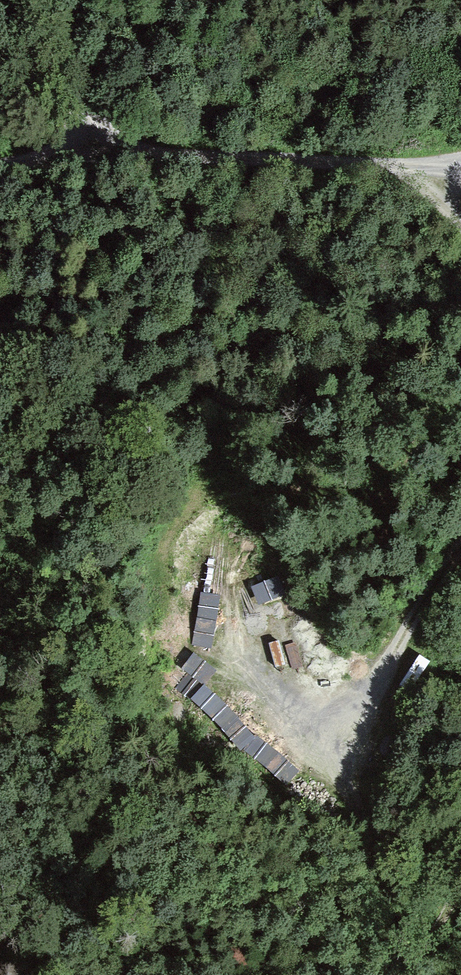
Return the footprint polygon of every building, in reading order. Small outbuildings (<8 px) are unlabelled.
[(258,584),(265,607),(284,601),(277,578),(258,584)]
